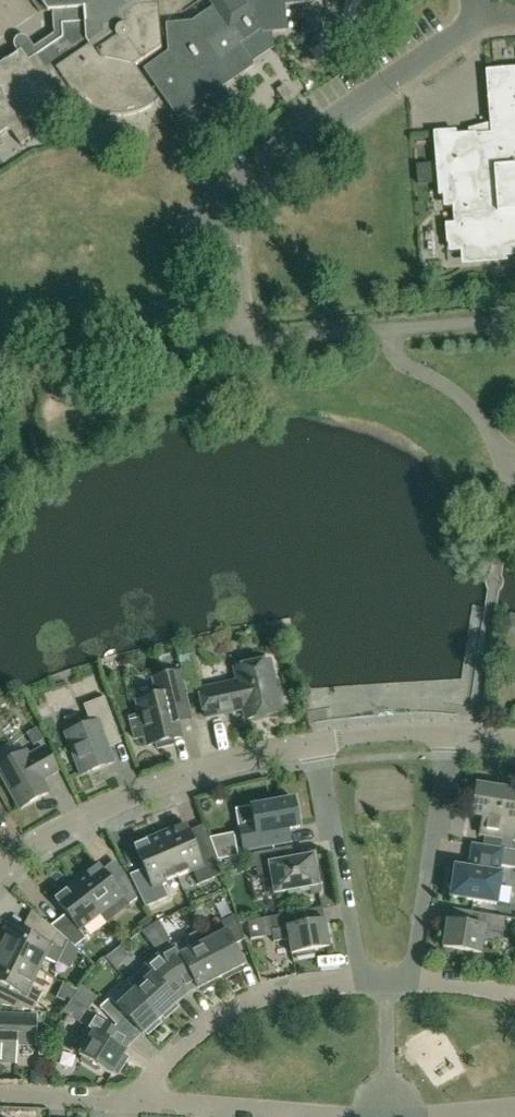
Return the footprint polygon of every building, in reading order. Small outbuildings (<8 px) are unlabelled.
[(70,91),(73,95),(75,98),(79,101),(82,104),(86,107),(89,109),(93,111),(98,113),(102,114),(106,115),(110,116),(115,117),(119,117),(124,117),(128,116),(132,115),(137,114),(141,112),(145,111),(149,109),(153,106),(158,102),(134,67),(161,49),(158,4),(155,0),(31,0),(38,10),(61,9),(62,21),(59,22),(60,40),(36,56),(27,41),(25,42),(28,45),(21,50),(18,47),(17,48),(20,51),(7,59),(0,64),(0,134),(9,128),(21,145),(33,137),(21,120),(32,113),(34,116),(70,91)] [(213,8),(192,22),(167,23),(168,52),(143,69),(178,119),(210,97),(221,113),(233,105),(220,85),(240,72),(242,75),(255,66),(248,57),(269,42),(269,33),(287,32),(285,6),(315,3),(315,0),(208,0),(213,8)] [(514,247),(514,69),(485,71),(491,133),(456,135),(438,137),(442,191),(451,191),(454,224),(445,225),(447,244),(464,243),(466,260),(502,257),(502,248),(514,247)] [(289,108),(297,103),(287,89),(280,94),(289,108)] [(244,711),(246,718),(246,719),(281,712),(270,661),(235,669),(238,682),(200,690),(206,719),(244,711)] [(182,738),(178,723),(193,719),(181,672),(154,679),(158,696),(137,701),(140,716),(130,718),(135,740),(146,737),(148,746),(156,744),(157,750),(175,745),(174,740),(182,738)] [(79,729),(67,734),(82,775),(113,763),(107,746),(117,742),(102,702),(81,710),(86,722),(82,724),(78,726),(79,729)] [(20,809),(49,792),(42,780),(58,771),(45,748),(29,757),(26,752),(0,767),(0,773),(20,809)] [(472,815),(483,817),(480,835),(513,840),(514,830),(514,791),(477,785),(472,815)] [(239,826),(244,852),(290,843),(288,831),(299,829),(294,799),(251,807),(254,823),(239,826)] [(185,825),(160,836),(177,877),(193,870),(199,885),(221,875),(212,847),(197,853),(185,825)] [(177,877),(160,836),(135,846),(147,874),(133,881),(146,907),(168,898),(162,883),(177,877)] [(489,847),(467,843),(463,869),(455,868),(454,874),(450,877),(447,882),(448,887),(452,892),(451,898),(496,905),(502,867),(514,869),(514,851),(489,847)] [(286,848),(254,854),(259,877),(271,875),(275,894),(318,886),(313,857),(289,861),(286,848)] [(75,881),(100,913),(122,897),(128,906),(137,899),(125,875),(115,883),(111,883),(97,864),(75,881)] [(100,913),(75,881),(54,897),(67,915),(66,919),(55,930),(68,942),(75,948),(86,939),(79,930),(100,913)] [(300,912),(269,918),(248,922),(251,939),(273,936),(274,943),(289,940),(292,955),(296,954),(297,958),(315,955),(314,951),(330,948),(325,921),(302,925),(300,912)] [(507,918),(472,912),(469,925),(447,921),(443,948),(458,951),(458,955),(476,958),(476,954),(481,954),(484,939),(502,942),(507,918)] [(202,944),(221,978),(224,976),(226,979),(242,971),(240,968),(244,966),(234,945),(245,940),(236,915),(218,924),(223,933),(202,944)] [(0,948),(0,952),(38,971),(45,958),(57,964),(68,942),(55,930),(43,920),(35,938),(7,924),(0,939),(0,941),(3,942),(0,948)] [(176,946),(160,955),(159,955),(174,976),(183,990),(187,995),(202,988),(203,991),(219,983),(218,979),(221,978),(202,944),(196,932),(184,939),(176,946)] [(38,971),(0,952),(0,984),(10,989),(2,1005),(34,1011),(43,994),(30,987),(38,971)] [(135,991),(160,1019),(164,1016),(166,1019),(178,1008),(176,1005),(178,1002),(174,998),(183,990),(174,976),(159,955),(146,967),(128,983),(135,991)] [(160,1019),(135,991),(117,1006),(110,998),(100,1007),(118,1027),(127,1018),(143,1035),(145,1033),(148,1036),(161,1023),(158,1021),(160,1019)] [(85,1027),(70,1050),(79,1055),(83,1058),(81,1061),(96,1070),(98,1067),(112,1075),(126,1052),(107,1040),(114,1029),(93,1013),(85,1027)] [(35,1018),(0,1016),(0,1062),(14,1062),(15,1043),(35,1043),(35,1018)]
